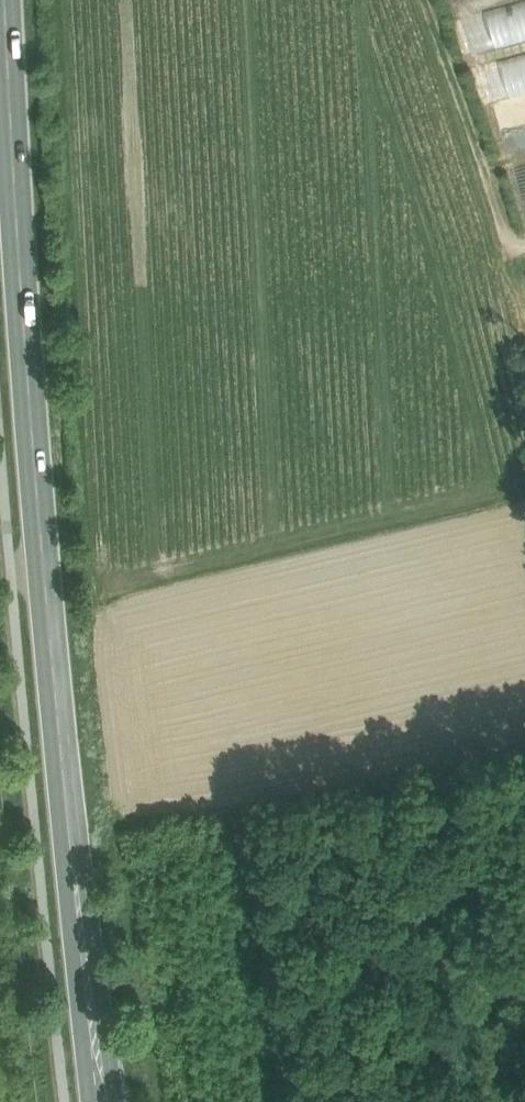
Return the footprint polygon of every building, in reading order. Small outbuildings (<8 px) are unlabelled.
[(471,11),(480,48),(524,37),(524,0),(517,0),(471,11)] [(490,55),(498,91),(524,85),(524,48),(490,55)]
